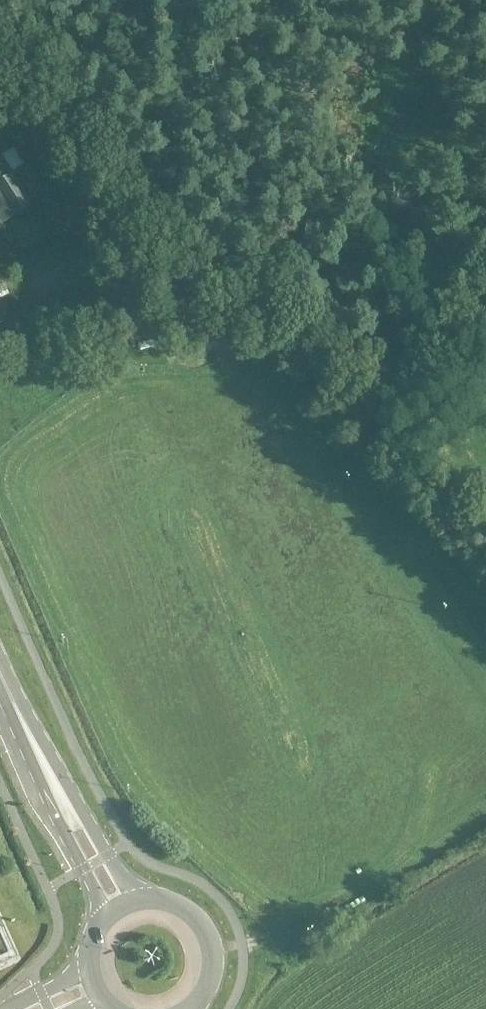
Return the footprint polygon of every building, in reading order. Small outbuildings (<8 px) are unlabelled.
[(14,173),(0,182),(0,221),(2,225),(25,210),(21,203),(29,198),(35,206),(38,204),(46,217),(62,206),(53,192),(49,195),(29,164),(27,165),(15,148),(3,156),(14,173)] [(10,957),(0,935),(0,961),(10,957)]
